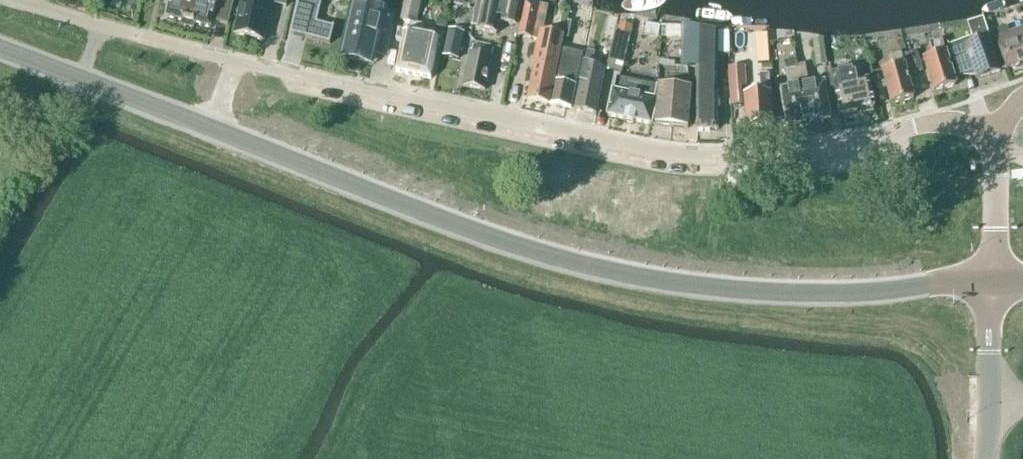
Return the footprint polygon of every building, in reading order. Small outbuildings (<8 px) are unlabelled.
[(167,19),(183,23),(182,28),(193,30),(194,26),(210,29),(212,23),(228,26),(234,0),(172,0),(167,19)] [(272,5),(286,8),(288,0),(261,0),(259,1),(255,0),(243,0),(235,35),(264,42),(272,5)] [(291,35),(330,45),(334,28),(317,23),(323,0),(299,0),(291,35)] [(424,27),(416,25),(421,0),(405,0),(401,22),(411,24),(409,35),(405,34),(396,73),(431,80),(439,41),(422,37),(424,27)] [(473,27),(479,28),(478,32),(497,35),(499,23),(514,26),(518,0),(478,0),(473,27)] [(384,14),(355,7),(343,60),(357,64),(358,58),(373,62),(378,39),(387,41),(393,16),(384,14)] [(533,40),(538,16),(523,13),(518,37),(533,40)] [(612,40),(616,18),(607,16),(603,39),(612,40)] [(1018,18),(1022,30),(1009,35),(1006,28),(992,32),(998,49),(1006,70),(1022,64),(1022,16),(1018,18)] [(439,22),(437,33),(445,35),(448,23),(439,22)] [(1000,72),(991,44),(984,24),(972,28),(978,45),(967,49),(962,47),(962,46),(952,50),(960,72),(972,68),(976,80),(1000,72)] [(696,70),(697,30),(682,27),(681,69),(696,70)] [(697,30),(696,70),(696,94),(696,131),(717,131),(717,94),(716,94),(716,33),(697,30)] [(560,53),(561,49),(564,37),(541,33),(528,100),(549,105),(560,53)] [(621,75),(629,37),(615,33),(606,71),(621,75)] [(945,54),(942,41),(930,45),(934,57),(924,60),(934,94),(956,86),(946,53),(945,54)] [(813,68),(826,67),(828,67),(824,42),(809,44),(813,68)] [(457,45),(446,43),(444,52),(456,54),(457,45)] [(491,60),(492,52),(472,48),(471,56),(470,55),(464,87),(485,91),(491,60)] [(571,109),(583,53),(561,49),(560,53),(549,105),(571,109)] [(596,114),(605,70),(591,67),(594,53),(587,52),(575,110),(596,114)] [(912,75),(923,72),(917,52),(906,55),(912,75)] [(786,70),(797,68),(794,53),(783,55),(786,70)] [(904,66),(901,54),(889,57),(892,68),(881,71),(891,105),(914,99),(905,66),(904,66)] [(747,96),(744,65),(728,67),(731,107),(745,105),(747,129),(773,127),(769,77),(760,78),(761,95),(747,96)] [(799,87),(805,123),(831,118),(824,83),(809,86),(806,69),(796,70),(799,87)] [(787,126),(805,123),(799,87),(796,70),(786,72),(788,85),(793,84),(794,88),(781,91),(787,126)] [(860,84),(858,71),(828,77),(831,90),(835,89),(841,116),(862,112),(864,112),(864,116),(874,114),(873,109),(874,109),(867,83),(860,84)] [(672,128),(677,77),(668,76),(666,90),(661,89),(656,127),(672,128)] [(677,77),(672,128),(688,130),(688,91),(687,91),(687,78),(677,77)] [(652,126),(657,102),(655,101),(657,88),(615,80),(608,117),(625,121),(625,122),(634,124),(634,123),(652,126)]
